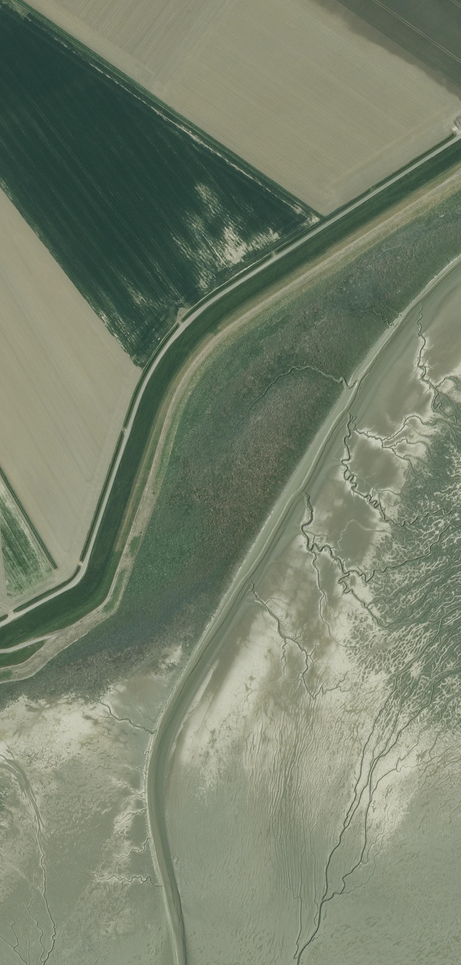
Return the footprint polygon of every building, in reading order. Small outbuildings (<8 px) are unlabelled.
[(450,127),(452,130),(460,123),(460,119),(450,127)]
